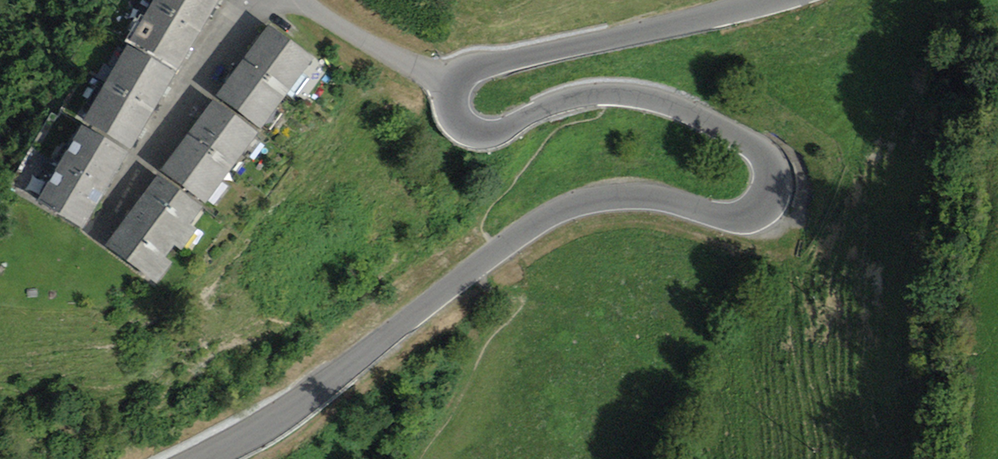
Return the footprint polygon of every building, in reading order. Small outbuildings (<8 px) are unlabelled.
[(152,4),(201,32),(220,0),(154,0),(152,4)] [(201,32),(152,4),(130,42),(179,70),(201,32)] [(314,59),(269,25),(242,61),(288,95),(314,59)] [(176,74),(128,46),(105,84),(154,112),(176,74)] [(288,95),(242,61),(215,97),(261,130),(288,95)] [(154,112),(105,84),(83,122),(131,150),(154,112)] [(259,134),(214,100),(188,136),(232,169),(259,134)] [(129,154),(82,126),(59,164),(107,192),(129,154)] [(232,169),(188,136),(161,171),(206,204),(232,169)] [(107,192),(59,164),(37,203),(84,231),(107,192)] [(131,210),(176,245),(183,251),(199,231),(191,225),(203,209),(158,175),(131,210)] [(176,245),(131,210),(103,246),(157,286),(174,264),(166,258),(176,245)]
